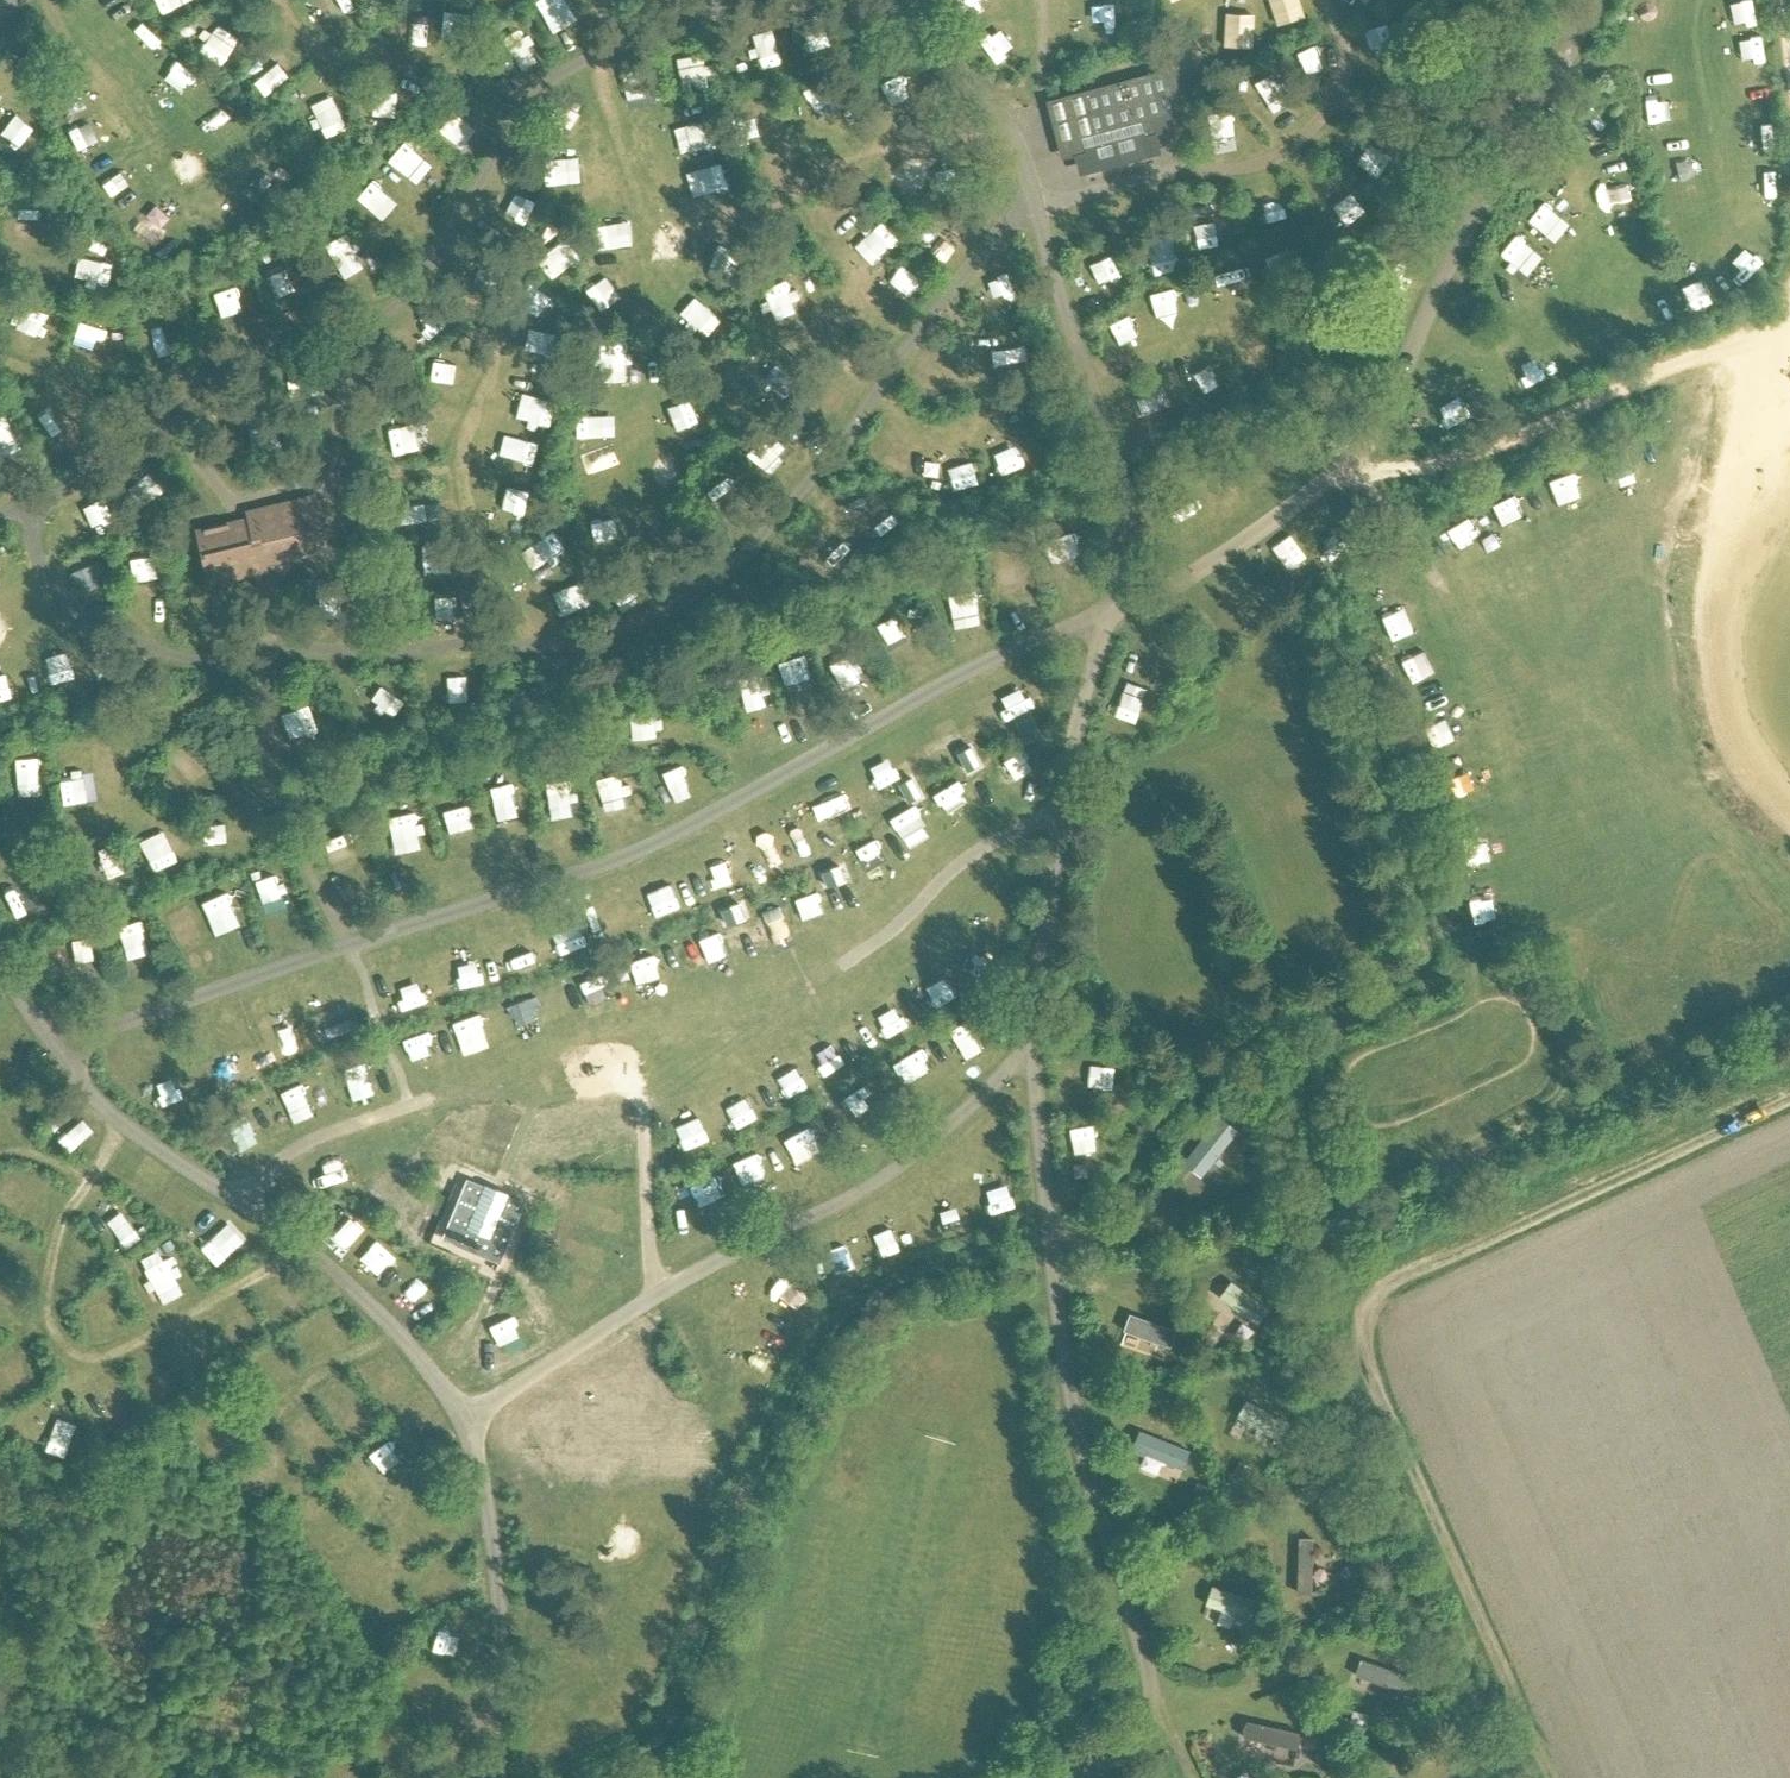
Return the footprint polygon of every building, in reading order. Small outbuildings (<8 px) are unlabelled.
[(1259,40),(1248,18),(1226,28),(1237,49),(1259,40)] [(230,64),(247,34),(223,21),(207,51),(230,64)] [(1153,130),(1162,128),(1160,123),(1168,121),(1165,111),(1185,106),(1174,64),(1052,96),(1064,138),(1068,137),(1070,146),(1078,144),(1079,150),(1087,148),(1092,165),(1158,148),(1153,130)] [(381,92),(391,111),(411,101),(401,82),(381,92)] [(340,102),(318,109),(326,133),(348,126),(340,102)] [(461,138),(472,117),(453,107),(442,128),(461,138)] [(566,143),(579,123),(556,108),(543,129),(566,143)] [(390,155),(418,181),(435,163),(407,136),(390,155)] [(724,155),(691,164),(699,192),(732,183),(724,155)] [(597,222),(599,246),(635,244),(634,220),(597,222)] [(909,257),(892,271),(908,290),(924,275),(909,257)] [(81,321),(73,347),(109,359),(117,332),(81,321)] [(549,424),(554,396),(529,392),(524,420),(549,424)] [(133,470),(145,498),(164,490),(152,462),(133,470)] [(248,509),(249,517),(197,529),(211,585),(270,571),(268,564),(330,550),(316,493),(248,509)] [(1030,716),(1017,723),(1026,740),(1039,733),(1030,716)] [(971,747),(959,754),(967,771),(980,764),(971,747)] [(913,778),(900,785),(908,802),(921,795),(913,778)] [(840,866),(823,873),(828,887),(845,880),(840,866)] [(210,876),(211,889),(231,887),(230,874),(210,876)] [(740,904),(722,910),(727,924),(745,917),(740,904)] [(1238,1130),(1220,1116),(1185,1160),(1203,1175),(1238,1130)] [(468,1180),(451,1221),(464,1226),(456,1244),(500,1262),(524,1203),(508,1196),(507,1196),(507,1197),(484,1188),(485,1187),(484,1186),(468,1180)] [(1270,1307),(1232,1278),(1219,1294),(1257,1324),(1270,1307)] [(1185,1285),(1175,1303),(1218,1326),(1227,1308),(1185,1285)] [(1180,1329),(1128,1312),(1121,1334),(1173,1351),(1180,1329)] [(1289,1417),(1246,1396),(1230,1430),(1273,1450),(1289,1417)] [(1193,1449),(1140,1431),(1133,1451),(1186,1469),(1193,1449)] [(1252,1466),(1238,1461),(1233,1475),(1246,1480),(1252,1466)] [(1169,1592),(1164,1609),(1208,1622),(1213,1605),(1169,1592)] [(1354,1700),(1364,1680),(1319,1659),(1310,1679),(1354,1700)]
